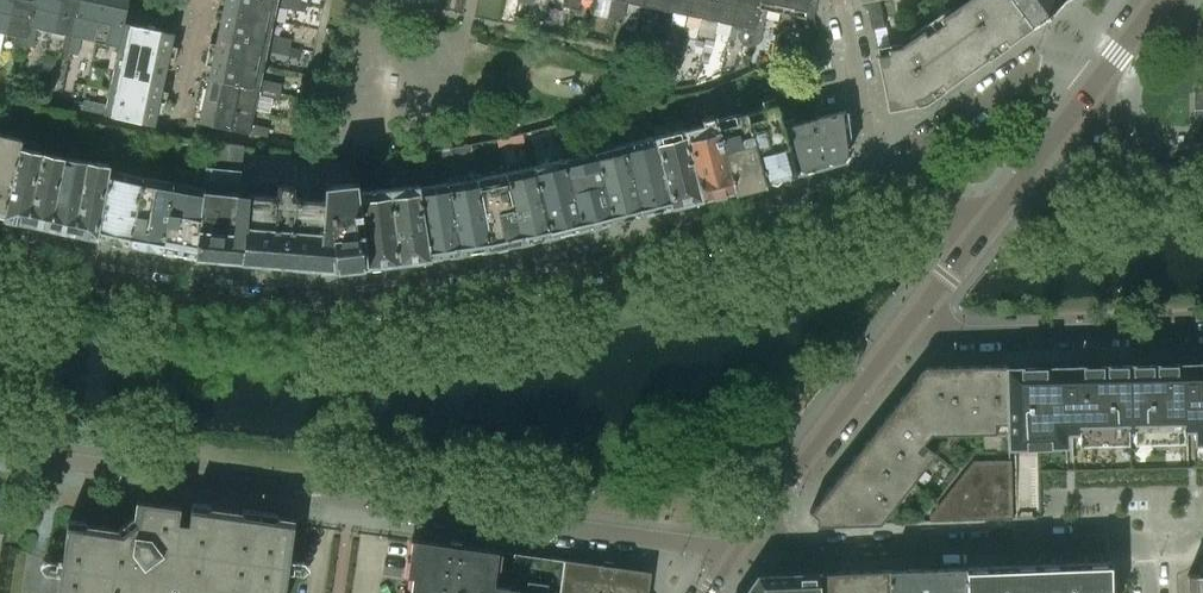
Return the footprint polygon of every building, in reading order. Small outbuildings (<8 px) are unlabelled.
[(3,32),(9,0),(0,0),(0,31),(3,32)] [(3,32),(18,35),(15,53),(24,55),(26,43),(24,43),(33,0),(9,0),(3,32)] [(24,43),(26,43),(33,45),(37,28),(50,30),(57,0),(33,0),(24,43)] [(50,30),(65,34),(62,51),(70,52),(81,0),(57,0),(50,30)] [(70,52),(78,54),(82,37),(96,40),(104,0),(81,0),(70,52)] [(96,40),(118,45),(119,45),(124,21),(129,0),(104,0),(96,40)] [(276,5),(304,11),(306,2),(300,1),(300,0),(298,0),(225,0),(224,1),(222,0),(218,0),(215,16),(221,17),(218,31),(224,32),(290,46),(291,38),(270,34),(276,5)] [(562,6),(570,8),(572,0),(563,0),(562,6)] [(570,8),(578,10),(580,0),(572,0),(570,8)] [(607,16),(615,18),(619,0),(610,0),(607,16)] [(615,18),(623,20),(627,2),(641,5),(643,0),(619,0),(615,18)] [(641,5),(656,9),(652,26),(660,28),(666,0),(643,0),(641,5)] [(660,28),(668,29),(672,12),(686,15),(689,0),(666,0),(660,28)] [(686,15),(700,18),(696,35),(705,37),(713,0),(689,0),(686,15)] [(705,37),(713,39),(717,22),(730,25),(735,0),(713,0),(705,37)] [(730,25),(745,28),(741,45),(751,47),(755,29),(752,29),(758,0),(735,0),(730,25)] [(752,29),(755,29),(761,31),(766,9),(813,18),(817,0),(758,0),(752,29)] [(871,29),(884,26),(879,0),(865,0),(871,29)] [(940,19),(943,23),(935,28),(966,73),(986,58),(983,54),(992,47),(996,52),(998,50),(995,45),(1004,39),(1007,44),(1030,28),(1029,28),(1010,0),(968,0),(940,19)] [(1061,0),(1010,0),(1029,28),(1030,27),(1031,28),(1062,1),(1061,0)] [(124,21),(119,45),(118,45),(113,68),(164,79),(167,64),(173,65),(176,49),(170,47),(173,32),(124,21)] [(889,54),(878,56),(877,56),(888,109),(915,104),(914,98),(922,97),(929,92),(933,96),(935,94),(932,90),(941,83),(944,88),(966,73),(935,28),(933,24),(901,47),(888,50),(889,54)] [(755,29),(751,47),(759,43),(761,31),(755,29)] [(290,46),(224,32),(218,31),(215,45),(209,44),(205,60),(211,62),(209,75),(214,76),(214,77),(280,91),(282,83),(261,78),(267,50),(288,55),(290,46)] [(705,38),(703,49),(711,51),(713,39),(705,38)] [(696,39),(694,52),(701,53),(704,41),(696,39)] [(703,51),(702,59),(708,61),(710,53),(703,51)] [(44,55),(42,70),(53,72),(56,57),(44,55)] [(164,110),(167,93),(161,92),(164,79),(113,68),(106,103),(84,99),(86,91),(76,89),(73,102),(83,104),(83,108),(154,123),(158,108),(164,110)] [(209,75),(204,98),(254,109),(257,95),(278,99),(280,91),(214,77),(214,76),(209,75)] [(1200,83),(1200,81),(1193,80),(1193,126),(1202,126),(1202,83),(1200,83)] [(293,96),(289,117),(299,119),(304,99),(293,96)] [(779,121),(772,97),(759,100),(761,107),(743,112),(762,181),(794,173),(779,121)] [(28,102),(7,98),(4,112),(25,115),(28,102)] [(254,109),(204,98),(199,122),(266,136),(268,127),(251,123),(254,109)] [(845,110),(818,116),(807,119),(820,166),(845,160),(850,152),(845,110)] [(762,181),(743,112),(714,120),(732,189),(762,181)] [(732,189),(714,120),(713,114),(699,118),(698,113),(683,117),(685,127),(683,128),(701,197),(732,189)] [(791,117),(779,121),(794,173),(820,166),(807,119),(807,118),(793,122),(791,117)] [(25,125),(22,138),(28,139),(30,127),(25,125)] [(701,197),(683,128),(653,136),(671,204),(701,197)] [(4,216),(20,147),(22,138),(0,132),(0,214),(4,216)] [(671,204),(653,136),(623,144),(641,212),(671,204)] [(368,264),(360,192),(358,192),(357,181),(325,185),(324,198),(296,196),(296,194),(294,193),(295,184),(274,182),(273,194),(255,192),(258,159),(265,160),(267,149),(244,146),(243,147),(209,142),(205,182),(204,193),(196,255),(339,267),(339,262),(349,261),(350,266),(368,264)] [(453,163),(472,159),(469,143),(450,147),(453,163)] [(641,212),(623,144),(593,151),(611,220),(641,212)] [(27,221),(43,152),(20,147),(4,216),(27,221)] [(611,220),(593,151),(563,158),(581,228),(611,220)] [(65,157),(43,152),(27,221),(50,226),(65,157)] [(74,231),(88,161),(65,157),(50,226),(74,231)] [(581,228),(563,158),(533,165),(551,236),(581,228)] [(109,165),(88,161),(74,231),(97,236),(107,175),(109,165)] [(130,243),(141,181),(138,181),(140,167),(123,163),(120,178),(107,175),(97,236),(130,243)] [(551,236),(533,165),(515,169),(505,171),(520,242),(551,236)] [(520,242),(505,171),(493,174),(476,177),(490,248),(520,242)] [(490,248),(476,177),(458,180),(447,182),(459,252),(490,248)] [(204,193),(205,182),(184,178),(182,189),(172,187),(163,249),(196,255),(204,193)] [(172,187),(141,181),(130,243),(163,249),(172,187)] [(436,191),(419,194),(428,256),(459,252),(447,182),(435,184),(436,191)] [(418,185),(388,188),(397,260),(428,256),(419,194),(418,185)] [(388,188),(360,192),(368,264),(397,260),(388,188)] [(1195,363),(1195,358),(1181,358),(1181,364),(1128,365),(1129,429),(1202,427),(1202,363),(1195,363)] [(1129,429),(1128,365),(1074,366),(1074,361),(1060,361),(1060,366),(1006,368),(1007,417),(1007,422),(1008,432),(1129,429)] [(1006,364),(925,366),(894,403),(930,433),(995,432),(995,423),(1007,422),(1007,417),(1006,368),(1006,364)] [(894,403),(861,446),(909,485),(935,452),(922,442),(930,433),(894,403)] [(861,446),(809,511),(815,516),(816,525),(879,523),(909,485),(861,446)] [(929,515),(929,521),(1012,518),(1010,459),(972,460),(929,515)] [(295,522),(295,519),(295,518),(278,516),(241,511),(211,507),(192,504),(191,504),(190,507),(188,521),(179,520),(181,506),(137,499),(135,511),(135,516),(133,525),(128,530),(118,528),(113,528),(82,523),(68,521),(62,559),(58,592),(285,592),(295,522)] [(650,571),(612,566),(591,563),(513,552),(511,569),(495,567),(498,550),(459,544),(450,543),(411,538),(411,539),(416,540),(414,556),(410,555),(409,556),(414,557),(412,573),(406,572),(406,574),(404,589),(404,590),(409,591),(409,592),(647,592),(650,571)] [(1109,562),(1108,560),(1037,563),(1038,592),(1110,592),(1109,562)] [(1037,563),(989,565),(965,567),(965,592),(1038,592),(1037,563)] [(965,567),(964,567),(964,566),(925,567),(926,592),(965,592),(965,567)] [(925,567),(887,569),(888,592),(926,592),(925,567)] [(818,572),(819,592),(888,592),(887,569),(818,572)] [(754,579),(745,592),(819,592),(818,572),(763,575),(757,575),(754,579)] [(1188,592),(1202,592),(1202,573),(1187,574),(1188,592)]
